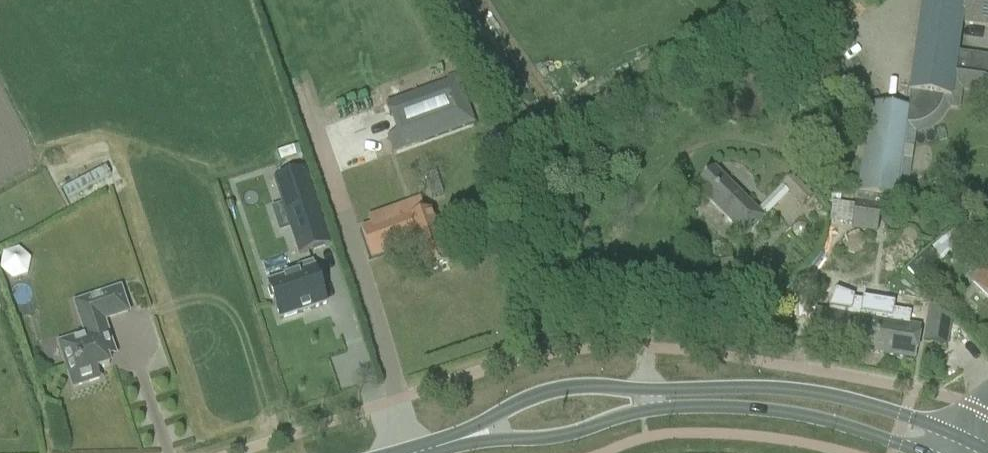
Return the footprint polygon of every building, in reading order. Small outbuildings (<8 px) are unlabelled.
[(908,93),(906,108),(869,104),(856,192),(895,198),(906,125),(910,125),(915,125),(921,123),(927,121),(933,116),(938,111),(940,107),(941,103),(942,98),(951,100),(954,74),(987,78),(987,58),(957,54),(962,24),(987,28),(987,0),(921,0),(908,93)] [(806,73),(812,81),(824,72),(818,64),(806,73)] [(474,125),(457,80),(386,106),(397,135),(387,138),(393,154),(474,125)] [(818,107),(828,121),(837,114),(827,100),(818,107)] [(304,170),(273,180),(282,206),(288,205),(296,227),(290,229),(299,256),(329,246),(304,170)] [(695,189),(745,238),(763,219),(714,170),(695,189)] [(782,187),(795,200),(804,191),(791,178),(782,187)] [(877,234),(880,208),(854,205),(851,231),(877,234)] [(371,259),(415,243),(427,274),(449,266),(429,213),(412,219),(410,213),(361,231),(371,259)] [(977,223),(968,233),(985,249),(987,253),(987,234),(977,223)] [(941,261),(968,233),(960,224),(932,252),(931,251),(907,272),(913,279),(937,257),(941,261)] [(0,267),(0,270),(11,281),(27,276),(30,260),(18,249),(3,254),(0,267)] [(299,274),(268,285),(280,321),(326,306),(312,264),(297,269),(299,274)] [(986,298),(987,301),(987,273),(986,271),(972,284),(986,298)] [(112,347),(103,322),(128,313),(120,290),(75,305),(83,328),(87,327),(89,335),(82,337),(85,344),(68,350),(73,366),(66,368),(73,389),(99,380),(96,371),(109,366),(104,350),(112,347)] [(946,348),(950,321),(951,317),(930,301),(928,317),(924,344),(946,348)] [(810,344),(915,361),(920,327),(909,325),(815,311),(810,344)]
